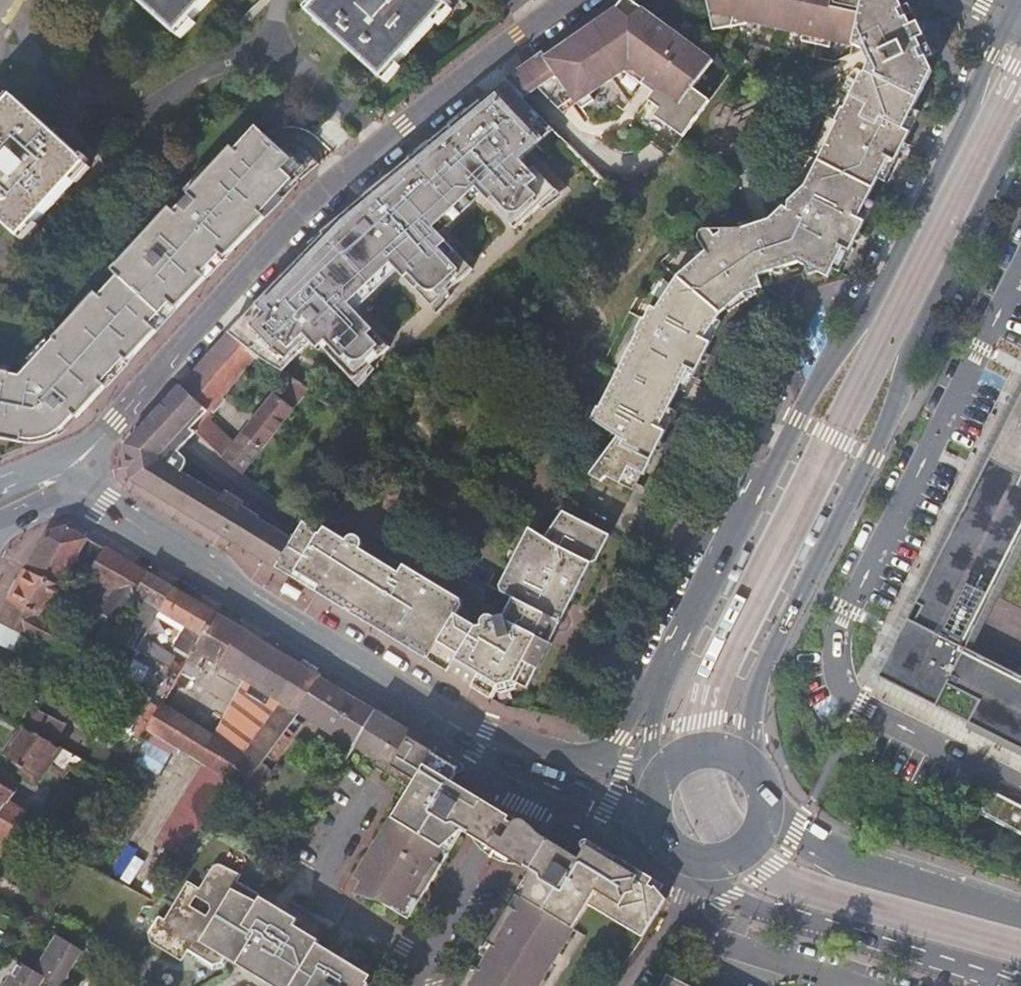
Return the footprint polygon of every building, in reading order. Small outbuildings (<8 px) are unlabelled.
[(178,36),(211,0),(138,0),(178,36)] [(309,14),(384,80),(396,67),(397,65),(450,6),(449,4),(452,1),(451,0),(321,0),(309,14)] [(597,407),(592,418),(618,436),(590,474),(603,481),(607,476),(633,490),(637,482),(641,473),(644,475),(652,460),(652,459),(645,456),(646,453),(643,443),(641,442),(645,433),(647,434),(657,431),(659,428),(669,408),(676,412),(682,400),(686,392),(679,388),(690,368),(692,364),(688,355),(686,354),(691,345),(693,346),(703,342),(704,340),(715,318),(718,320),(722,312),(726,308),(743,293),(755,289),(762,286),(759,275),(799,262),(829,276),(833,268),(844,248),(845,244),(842,234),(839,233),(845,223),(846,224),(857,222),(859,218),(869,198),(879,178),(889,158),(891,155),(887,144),(885,143),(890,134),(891,135),(902,133),(904,129),(915,108),(934,71),(901,0),(863,0),(853,44),(863,50),(869,61),(866,72),(865,71),(862,74),(845,107),(843,106),(836,120),(838,121),(805,186),(788,202),(790,211),(783,207),(769,219),(754,225),(744,227),(705,229),(703,229),(701,230),(700,231),(699,233),(698,234),(698,236),(698,238),(699,239),(700,240),(707,250),(677,276),(656,308),(651,305),(644,318),(643,318),(636,331),(638,332),(599,407),(597,407)] [(853,44),(863,0),(709,0),(713,22),(735,18),(750,21),(804,33),(833,40),(853,44)] [(671,115),(666,123),(684,136),(711,99),(695,87),(714,61),(699,49),(641,7),(618,7),(547,57),(550,63),(539,72),(553,94),(565,105),(575,98),(578,102),(590,94),(624,69),(636,70),(648,79),(644,83),(654,91),(648,99),(661,108),(671,115)] [(700,19),(686,9),(672,27),(686,37),(700,19)] [(750,24),(750,21),(735,18),(713,22),(715,30),(750,24)] [(831,46),(833,40),(804,33),(803,40),(831,46)] [(539,72),(550,63),(547,57),(545,54),(507,80),(525,98),(537,87),(564,113),(578,102),(575,98),(565,105),(553,94),(539,72)] [(648,79),(636,70),(624,69),(644,84),(644,83),(648,79)] [(272,301),(262,311),(287,335),(289,334),(297,342),(306,333),(313,342),(319,349),(322,346),(327,341),(360,376),(391,347),(350,304),(393,264),(433,307),(474,268),(436,227),(477,188),(515,229),(556,190),(535,167),(531,170),(521,160),(554,129),(525,98),(507,80),(504,83),(509,89),(495,100),(490,94),(476,106),(477,109),(454,131),(451,127),(430,144),(431,146),(400,175),(397,172),(389,178),(392,182),(351,220),(347,214),(343,216),(329,231),(334,236),(318,251),(313,247),(267,295),(272,301)] [(595,99),(590,94),(578,102),(583,109),(595,99)] [(0,116),(0,220),(24,241),(93,161),(88,157),(85,161),(15,99),(0,116)] [(666,123),(671,115),(661,108),(656,115),(666,123)] [(911,132),(922,111),(915,108),(904,129),(911,132)] [(23,443),(24,439),(28,440),(33,441),(39,440),(44,440),(49,438),(53,436),(58,434),(62,431),(66,427),(76,416),(78,419),(107,387),(103,384),(126,359),(129,362),(158,332),(151,325),(171,303),(178,309),(194,292),(206,279),(202,275),(221,254),(226,259),(263,220),(260,217),(297,176),(301,180),(320,165),(306,151),(297,146),(288,155),(266,135),(257,126),(235,149),(232,146),(211,170),(212,171),(191,193),(182,185),(165,203),(170,208),(122,260),(128,266),(93,304),(90,301),(82,310),(81,310),(56,337),(57,338),(24,374),(0,369),(0,438),(23,443)] [(889,158),(896,161),(911,132),(904,129),(902,133),(891,135),(890,134),(885,143),(887,144),(891,155),(889,158)] [(896,161),(889,158),(879,178),(885,181),(896,161)] [(756,171),(745,166),(739,177),(749,182),(756,171)] [(865,222),(875,201),(869,198),(859,218),(865,222)] [(844,248),(850,251),(865,222),(859,218),(857,222),(846,224),(845,223),(839,233),(842,234),(845,244),(844,248)] [(850,251),(844,248),(833,268),(839,271),(850,251)] [(755,289),(743,293),(726,308),(729,311),(757,294),(755,289)] [(256,306),(262,311),(272,301),(267,295),(256,306)] [(240,323),(229,334),(258,357),(258,359),(281,373),(303,351),(287,335),(262,311),(256,306),(240,323)] [(704,340),(711,343),(722,322),(718,320),(715,318),(704,340)] [(289,334),(287,335),(303,351),(313,342),(306,333),(297,342),(289,334)] [(210,410),(211,411),(258,359),(258,357),(229,334),(182,385),(210,410)] [(697,371),(702,361),(711,343),(704,340),(703,342),(693,346),(691,345),(686,354),(688,355),(692,364),(690,368),(697,371)] [(327,341),(322,346),(355,380),(360,376),(327,341)] [(686,392),(697,371),(690,368),(679,388),(686,392)] [(194,428),(198,432),(220,453),(219,454),(243,472),(262,447),(263,448),(309,391),(288,378),(234,444),(205,416),(194,428)] [(403,561),(398,570),(360,547),(362,545),(362,543),(362,542),(362,540),(361,538),(360,537),(359,535),(357,535),(356,534),(354,534),(352,534),(350,535),(349,536),(346,539),(325,526),(321,532),(305,520),(294,538),(260,518),(261,515),(250,509),(248,512),(242,508),(244,505),(245,501),(228,491),(224,497),(184,473),(186,472),(187,470),(188,468),(189,465),(189,463),(189,461),(189,458),(188,456),(187,454),(185,452),(181,450),(198,432),(194,428),(205,416),(210,410),(182,385),(160,409),(138,433),(128,444),(132,481),(218,532),(222,525),(244,538),(240,545),(294,577),(297,571),(321,585),(317,591),(330,599),(334,592),(374,616),(370,623),(413,649),(417,642),(453,663),(449,670),(449,671),(449,672),(488,696),(497,683),(511,680),(524,687),(591,564),(584,560),(592,548),(598,552),(600,553),(608,535),(563,513),(546,537),(530,528),(517,551),(523,554),(517,566),(511,563),(500,583),(502,589),(513,595),(504,615),(496,617),(495,615),(493,614),(492,613),(490,613),(488,613),(486,613),(485,614),(484,615),(483,617),(482,619),(483,622),(477,623),(457,611),(462,601),(461,596),(430,578),(429,578),(427,578),(426,578),(425,579),(419,587),(409,581),(416,569),(403,561)] [(876,681),(1020,754),(1020,396),(876,681)] [(659,428),(666,432),(676,412),(669,408),(659,428)] [(646,453),(645,456),(652,459),(657,449),(666,432),(659,428),(657,431),(647,434),(645,433),(641,442),(643,443),(646,453)] [(820,535),(829,519),(820,515),(812,531),(820,535)] [(222,525),(218,532),(240,545),(244,538),(222,525)] [(69,526),(47,532),(26,571),(64,587),(89,538),(69,526)] [(806,564),(814,548),(805,543),(798,560),(806,564)] [(90,576),(117,592),(135,602),(151,574),(106,548),(90,576)] [(742,570),(750,553),(742,549),(733,566),(742,570)] [(47,618),(48,617),(64,587),(26,571),(9,600),(47,618)] [(297,571),(294,577),(317,591),(321,585),(297,571)] [(123,681),(140,649),(151,629),(160,611),(173,587),(151,574),(135,602),(141,605),(105,672),(123,681)] [(728,598),(736,582),(728,578),(719,595),(728,598)] [(195,652),(218,613),(173,587),(160,611),(188,627),(176,648),(191,657),(194,651),(195,652)] [(123,626),(135,602),(117,592),(103,615),(123,626)] [(334,592),(330,599),(370,623),(374,616),(334,592)] [(90,639),(81,634),(64,625),(48,617),(47,618),(9,600),(0,616),(0,623),(2,624),(0,631),(0,642),(14,650),(23,635),(85,667),(77,682),(88,688),(96,674),(109,651),(90,639)] [(194,651),(191,657),(184,668),(180,675),(179,676),(186,680),(194,665),(199,668),(205,657),(221,666),(223,663),(284,701),(246,754),(164,703),(161,708),(148,728),(238,784),(234,789),(239,792),(261,763),(295,717),(300,710),(301,711),(323,676),(218,613),(195,652),(194,651)] [(123,626),(103,615),(90,639),(109,651),(123,626)] [(157,633),(151,629),(140,649),(180,675),(184,668),(175,662),(177,658),(152,642),(157,633)] [(325,679),(325,677),(323,676),(301,711),(346,740),(337,755),(345,760),(355,744),(377,710),(325,679)] [(56,744),(76,707),(37,687),(31,698),(48,707),(45,713),(39,709),(27,729),(56,744)] [(356,878),(362,882),(354,894),(404,909),(411,898),(419,900),(441,864),(434,859),(440,850),(461,830),(466,833),(474,819),(476,820),(478,816),(476,815),(485,800),(476,795),(472,801),(448,786),(451,780),(459,767),(433,752),(437,746),(403,726),(398,728),(393,736),(386,732),(394,720),(377,710),(355,744),(378,759),(380,760),(382,755),(390,760),(382,772),(384,773),(410,788),(376,844),(378,845),(374,853),(371,851),(356,878)] [(304,723),(295,717),(261,763),(266,766),(272,758),(275,760),(304,723)] [(56,744),(27,729),(26,728),(8,753),(26,767),(22,773),(35,783),(49,763),(63,773),(69,764),(80,771),(87,759),(77,753),(76,755),(56,744)] [(472,801),(476,795),(451,780),(448,786),(472,801)] [(5,818),(30,832),(79,860),(91,840),(29,805),(25,811),(9,802),(15,792),(0,783),(0,815),(5,818)] [(992,792),(984,816),(1020,827),(1020,801),(992,792)] [(466,833),(470,835),(489,846),(528,870),(536,856),(535,855),(537,851),(538,852),(547,838),(508,815),(485,800),(476,815),(478,816),(476,820),(474,819),(466,833)] [(30,832),(5,818),(0,826),(0,851),(15,860),(30,832)] [(642,938),(665,899),(655,887),(658,882),(616,856),(613,862),(587,845),(579,858),(576,865),(553,850),(557,844),(547,838),(538,852),(537,851),(535,855),(536,856),(528,870),(530,871),(524,897),(517,911),(509,906),(460,985),(538,985),(553,962),(551,960),(554,955),(556,957),(590,899),(614,913),(610,919),(642,938)] [(243,875),(223,865),(221,864),(219,864),(217,865),(215,866),(214,867),(201,888),(189,881),(166,919),(160,916),(150,934),(152,942),(182,961),(187,953),(213,970),(226,967),(230,959),(274,985),(276,985),(280,980),(290,985),(370,985),(371,984),(370,984),(370,983),(369,982),(373,976),(318,943),(320,939),(296,925),(299,919),(286,912),(283,918),(271,911),(275,905),(261,897),(259,901),(236,886),(243,875)] [(46,979),(57,985),(63,985),(69,976),(66,974),(70,966),(74,968),(82,954),(58,937),(36,973),(21,962),(6,985),(42,985),(46,979)] [(666,972),(659,985),(695,985),(666,972)]
